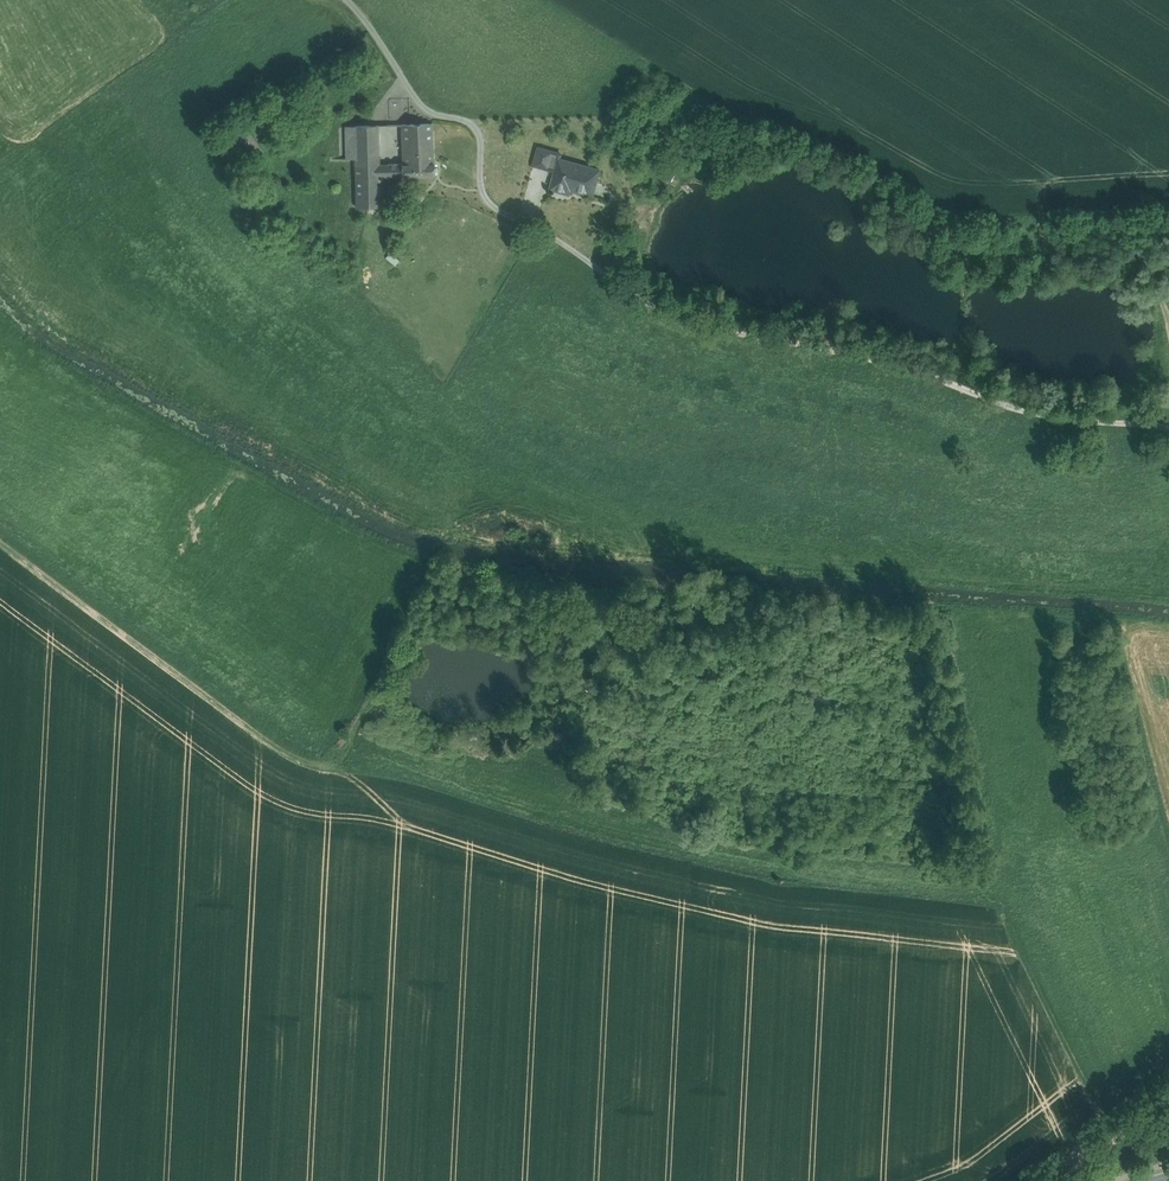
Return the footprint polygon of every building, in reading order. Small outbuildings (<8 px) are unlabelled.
[(433,125),(402,126),(403,154),(434,153),(433,125)] [(402,126),(388,126),(389,157),(403,157),(403,154),(402,126)] [(355,127),(338,128),(339,159),(356,158),(355,127)] [(380,127),(355,127),(356,158),(356,165),(381,165),(380,127)] [(562,155),(540,149),(535,167),(557,173),(560,160),(561,160),(562,155)] [(434,153),(403,154),(403,157),(403,164),(403,177),(435,176),(434,153)] [(561,160),(560,160),(557,173),(552,190),(569,195),(570,190),(594,197),(598,184),(601,171),(561,160)] [(381,165),(356,165),(356,178),(384,177),(403,177),(403,164),(381,165)] [(384,177),(356,178),(357,207),(380,207),(380,185),(384,185),(384,177)]
